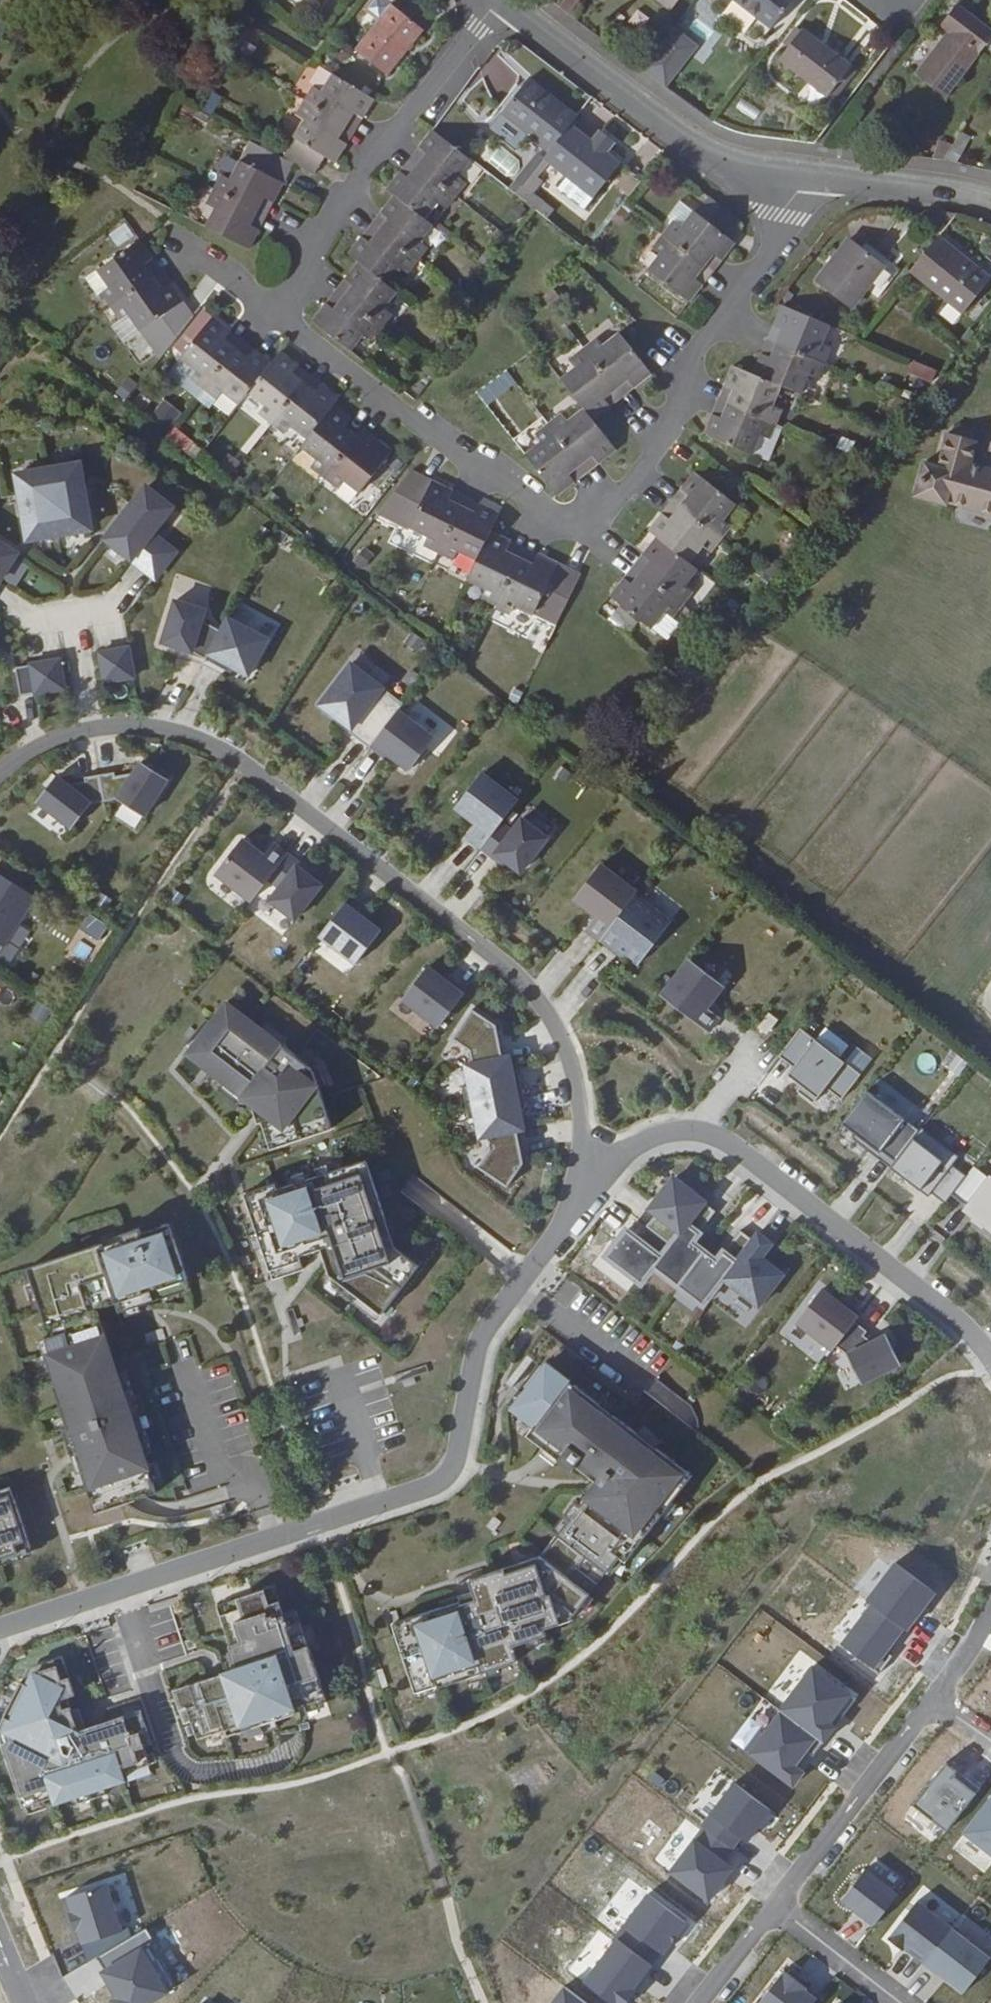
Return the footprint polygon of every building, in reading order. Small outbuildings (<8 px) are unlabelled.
[(388,75),(424,30),(393,5),(396,0),(373,0),(366,9),(380,21),(356,51),(388,75)] [(580,0),(566,0),(561,6),(570,13),(580,0)] [(671,8),(678,0),(661,0),(671,8)] [(772,28),(793,0),(736,0),(772,28)] [(916,76),(947,98),(990,38),(990,28),(958,2),(941,24),(951,32),(916,76)] [(358,19),(372,31),(380,21),(366,9),(358,19)] [(804,27),(780,58),(828,96),(830,93),(835,97),(857,70),(851,66),(853,64),(804,27)] [(239,42),(229,60),(244,68),(254,51),(239,42)] [(673,79),(650,60),(643,68),(668,86),(673,79)] [(568,180),(592,198),(620,163),(570,123),(577,115),(527,76),(499,112),(548,151),(542,159),(548,164),(568,180)] [(362,121),(373,102),(331,77),(321,94),(312,88),(294,118),(303,123),(281,160),(282,161),(292,167),(310,179),(323,161),(332,166),(345,148),(336,142),(353,116),(362,121)] [(362,121),(353,116),(336,142),(345,148),(362,121)] [(972,137),(961,131),(953,145),(950,150),(961,155),(972,137)] [(325,306),(311,323),(350,354),(362,337),(370,344),(392,318),(383,311),(397,295),(385,286),(398,272),(406,278),(427,251),(419,244),(432,228),(423,222),(436,206),(444,212),(466,186),(457,179),(470,163),(431,133),(417,150),(426,158),(407,181),(398,175),(385,192),(393,199),(380,216),(388,223),(367,246),(360,240),(347,257),(358,265),(344,282),(353,289),(333,314),(325,306)] [(938,139),(932,158),(945,160),(950,150),(953,145),(938,139)] [(273,207),(283,185),(292,167),(248,145),(238,164),(229,182),(220,177),(204,209),(213,213),(204,231),(247,253),(259,232),(248,228),(263,201),(273,207)] [(426,158),(417,150),(398,175),(407,181),(426,158)] [(548,164),(542,159),(513,196),(521,202),(539,178),(537,176),(548,164)] [(583,212),(592,198),(568,180),(558,193),(583,212)] [(682,228),(694,212),(678,201),(667,219),(672,222),(682,228)] [(647,272),(689,304),(703,287),(693,280),(713,255),(722,262),(735,245),(727,239),(740,222),(719,206),(707,222),(694,212),(682,228),(672,222),(650,251),(658,257),(647,272)] [(948,211),(925,208),(925,214),(951,218),(955,213),(948,211)] [(388,223),(380,216),(360,240),(367,246),(388,223)] [(938,235),(909,272),(963,315),(990,279),(990,277),(938,235)] [(885,265),(851,239),(813,283),(849,311),(885,265)] [(152,261),(139,243),(96,273),(108,290),(99,296),(119,324),(127,318),(139,334),(182,304),(170,286),(162,293),(143,267),(152,261)] [(722,262),(713,255),(693,280),(703,287),(722,262)] [(162,293),(170,286),(152,261),(143,267),(162,293)] [(353,289),(344,282),(325,306),(333,314),(353,289)] [(781,306),(772,327),(782,331),(776,344),(770,359),(761,355),(752,375),(733,367),(723,388),(734,392),(721,420),(711,416),(703,437),(752,456),(760,437),(769,440),(775,425),(782,410),(774,406),(781,387),(800,395),(809,376),(818,380),(831,350),(821,346),(831,327),(781,306)] [(360,495),(392,455),(373,440),(367,447),(343,429),(350,421),(332,408),(339,399),(321,386),(315,394),(291,375),(297,367),(280,353),(270,366),(254,353),(247,360),(223,342),(229,333),(211,320),(179,360),(195,373),(189,381),(216,403),(223,394),(238,407),(247,395),(263,408),(258,416),(285,437),(291,429),(306,441),(300,449),(315,461),(310,469),(337,490),(343,483),(360,495)] [(596,340),(603,348),(620,335),(610,323),(593,336),(596,340)] [(782,331),(772,327),(761,355),(770,359),(776,344),(782,331)] [(254,353),(229,333),(223,342),(247,360),(254,353)] [(541,444),(524,457),(557,499),(575,485),(569,477),(592,457),(599,465),(616,452),(593,422),(610,409),(603,400),(615,391),(628,382),(634,390),(652,377),(620,335),(603,348),(596,340),(570,361),(576,368),(560,381),(583,410),(567,423),(561,416),(535,436),(541,444)] [(634,390),(628,382),(615,391),(621,400),(634,390)] [(721,420),(734,392),(723,388),(711,416),(721,420)] [(615,391),(603,400),(610,409),(621,400),(615,391)] [(170,425),(180,409),(162,398),(152,414),(170,425)] [(175,425),(166,436),(185,451),(194,440),(175,425)] [(768,463),(784,429),(775,425),(769,440),(760,437),(752,456),(768,463)] [(973,465),(977,448),(977,442),(974,441),(956,436),(949,434),(946,438),(940,463),(939,467),(928,464),(925,464),(923,468),(915,499),(946,508),(946,506),(948,504),(990,516),(990,470),(973,465)] [(76,463),(15,474),(26,538),(87,527),(76,463)] [(558,619),(578,577),(537,558),(533,568),(506,554),(510,546),(489,536),(499,516),(478,505),(473,515),(447,501),(452,493),(432,484),(434,481),(412,471),(378,516),(409,530),(428,540),(423,548),(453,563),(458,554),(476,563),(467,583),(485,591),(480,600),(511,616),(515,607),(534,616),(537,610),(558,619)] [(624,582),(611,598),(651,631),(665,613),(673,620),(693,595),(686,588),(699,572),(690,566),(703,550),(711,556),(732,529),(724,522),(737,505),(696,472),(681,491),(689,498),(670,521),(662,514),(648,534),(656,539),(643,557),(652,562),(632,587),(624,582)] [(173,506),(147,486),(105,540),(154,578),(175,551),(152,533),(173,506)] [(689,498),(681,491),(662,514),(670,521),(679,510),(689,498)] [(452,493),(447,501),(461,509),(473,515),(478,505),(452,493)] [(279,529),(271,542),(288,552),(296,539),(279,529)] [(0,546),(0,579),(15,556),(0,546)] [(537,558),(510,546),(506,554),(519,561),(533,568),(537,558)] [(652,562),(643,557),(624,582),(632,587),(652,562)] [(191,653),(205,661),(220,633),(200,622),(204,612),(175,603),(162,645),(191,653)] [(227,620),(220,633),(205,661),(218,668),(221,662),(247,677),(267,642),(227,620)] [(127,651),(98,656),(103,685),(132,680),(127,651)] [(58,661),(29,666),(29,668),(33,694),(34,696),(63,691),(58,661)] [(347,734),(368,750),(396,713),(402,706),(350,666),(319,707),(350,730),(347,734)] [(29,668),(15,671),(19,696),(33,694),(29,668)] [(432,740),(396,713),(368,750),(380,759),(383,754),(407,772),(432,740)] [(113,775),(98,778),(103,803),(117,801),(142,818),(166,782),(138,765),(132,776),(114,779),(113,775)] [(515,804),(478,777),(455,809),(477,826),(466,840),(480,850),(491,859),(494,856),(519,874),(544,841),(519,822),(509,834),(498,826),(515,804)] [(89,806),(103,803),(98,778),(83,780),(84,784),(65,787),(55,779),(36,804),(70,831),(89,806)] [(251,901),(267,881),(289,853),(275,842),(264,856),(242,839),(215,874),(251,901)] [(301,862),(289,853),(267,881),(278,890),(268,903),(293,922),(322,883),(298,865),(301,862)] [(584,931),(598,941),(632,897),(634,895),(598,868),(573,900),(595,917),(584,931)] [(33,899),(0,878),(0,950),(33,899)] [(668,925),(632,897),(598,941),(610,950),(613,948),(636,966),(668,925)] [(358,910),(346,901),(318,938),(353,965),(378,934),(354,915),(358,910)] [(719,986),(688,963),(660,999),(706,1034),(717,1019),(702,1008),(719,986)] [(464,992),(452,983),(448,988),(425,970),(401,1002),(436,1029),(464,992)] [(310,1070),(225,1006),(191,1051),(214,1069),(209,1075),(252,1111),(254,1126),(268,1121),(277,1148),(330,1129),(310,1070)] [(493,1026),(470,1012),(451,1040),(468,1052),(471,1067),(466,1068),(470,1087),(461,1089),(467,1120),(476,1119),(479,1137),(485,1136),(488,1152),(477,1169),(505,1188),(520,1165),(514,1130),(519,1129),(515,1110),(523,1109),(517,1077),(508,1079),(505,1061),(500,1062),(493,1026)] [(858,1076),(798,1030),(776,1057),(791,1069),(786,1076),(799,1087),(795,1092),(811,1104),(823,1089),(839,1101),(858,1076)] [(878,1151),(893,1163),(916,1132),(864,1092),(839,1125),(876,1154),(878,1151)] [(942,1205),(949,1196),(963,1178),(949,1167),(954,1162),(916,1132),(893,1163),(888,1169),(925,1198),(928,1194),(942,1205)] [(382,1219),(364,1162),(274,1193),(273,1187),(242,1197),(270,1282),(300,1272),(295,1259),(318,1251),(328,1278),(378,1316),(415,1267),(393,1249),(387,1254),(378,1245),(371,1223),(382,1219)] [(963,1178),(949,1196),(964,1207),(962,1211),(971,1218),(969,1221),(981,1230),(982,1227),(990,1234),(990,1179),(987,1176),(984,1179),(970,1169),(963,1178)] [(712,1213),(671,1181),(647,1211),(654,1216),(648,1223),(634,1241),(623,1233),(604,1257),(640,1285),(653,1268),(676,1286),(700,1305),(720,1279),(757,1307),(781,1276),(759,1259),(770,1245),(755,1234),(749,1242),(738,1233),(715,1262),(701,1252),(689,1243),(712,1213)] [(190,1282),(172,1226),(144,1235),(142,1229),(126,1234),(128,1241),(106,1248),(105,1243),(30,1268),(49,1326),(45,1327),(62,1380),(53,1383),(71,1438),(78,1436),(83,1451),(75,1453),(95,1513),(156,1494),(144,1457),(153,1454),(128,1375),(119,1378),(97,1312),(122,1304),(125,1313),(163,1301),(160,1292),(190,1282)] [(843,1311),(819,1292),(794,1324),(830,1352),(833,1348),(851,1324),(858,1315),(847,1306),(843,1311)] [(864,1334),(851,1324),(833,1348),(844,1356),(858,1385),(897,1367),(884,1338),(869,1345),(861,1339),(864,1334)] [(542,1629),(569,1620),(588,1595),(583,1592),(599,1571),(603,1574),(616,1558),(622,1563),(689,1477),(655,1450),(652,1455),(631,1439),(634,1435),(545,1366),(510,1410),(532,1427),(525,1436),(569,1471),(577,1461),(600,1479),(578,1507),(572,1502),(549,1531),(555,1536),(539,1557),(518,1564),(520,1570),(504,1575),(502,1570),(467,1581),(473,1600),(392,1626),(412,1691),(435,1684),(436,1687),(514,1662),(511,1651),(514,1650),(512,1646),(544,1636),(542,1629)] [(12,1563),(9,1556),(31,1550),(11,1487),(0,1491),(0,1567),(12,1563)] [(865,1599),(907,1628),(936,1591),(891,1561),(865,1599)] [(281,1616),(271,1588),(212,1607),(227,1654),(224,1655),(230,1672),(168,1693),(179,1726),(187,1723),(193,1741),(221,1731),(223,1738),(293,1715),(291,1709),(323,1699),(294,1612),(281,1616)] [(838,1644),(877,1669),(902,1633),(865,1605),(838,1644)] [(60,1657),(36,1665),(26,1686),(19,1683),(2,1718),(8,1721),(0,1737),(0,1746),(21,1808),(52,1798),(54,1804),(121,1781),(119,1776),(146,1767),(140,1750),(150,1747),(138,1711),(76,1732),(64,1698),(73,1695),(60,1657)] [(776,1709),(825,1745),(835,1726),(829,1724),(850,1693),(810,1664),(776,1709)] [(743,1751),(791,1787),(808,1769),(800,1761),(816,1742),(781,1714),(743,1751)] [(702,1827),(731,1846),(743,1836),(769,1809),(732,1780),(702,1827)] [(962,1834),(990,1857),(990,1798),(990,1797),(962,1834)] [(666,1873),(706,1900),(735,1867),(724,1857),(731,1846),(702,1827),(666,1873)] [(873,1924),(898,1892),(866,1867),(841,1899),(873,1924)] [(59,1901),(78,1943),(123,1929),(106,1883),(59,1901)] [(615,1937),(657,1967),(689,1925),(647,1896),(615,1937)] [(990,1954),(990,1951),(915,1898),(886,1939),(964,1993),(990,1954)] [(607,2002),(628,2002),(636,1996),(636,1990),(650,1966),(613,1942),(580,1982),(607,2002)] [(172,1991),(145,1946),(99,1972),(114,1999),(109,2002),(151,2002),(172,1991)] [(759,2002),(811,2002),(817,1992),(779,1970),(759,2002)] [(564,1988),(552,2002),(584,2002),(564,1988)]
